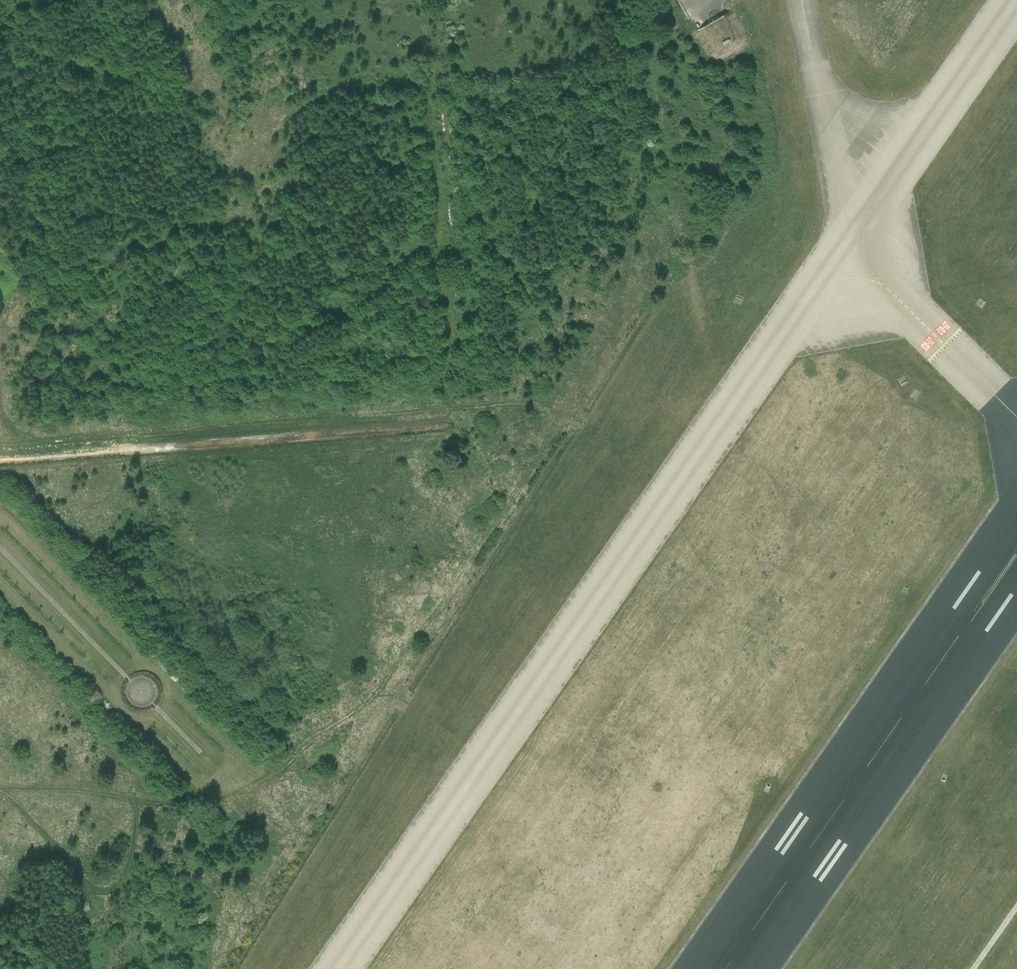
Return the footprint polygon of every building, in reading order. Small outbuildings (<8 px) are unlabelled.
[(733,38),(721,18),(723,17),(731,12),(730,11),(723,16),(704,26),(696,31),(696,32),(697,32),(704,27),(706,26),(718,46),(723,43),(724,45),(729,42),(728,40),(733,38)]
